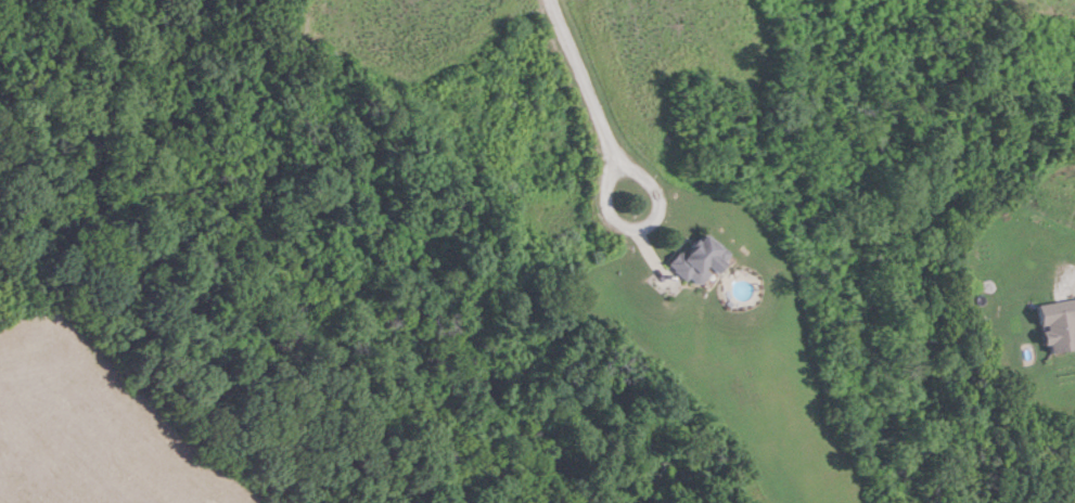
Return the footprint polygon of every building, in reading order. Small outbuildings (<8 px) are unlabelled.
[(670,264),(697,288),(728,253),(700,229),(670,264)] [(1039,304),(1048,353),(1074,348),(1074,298),(1039,304)]
